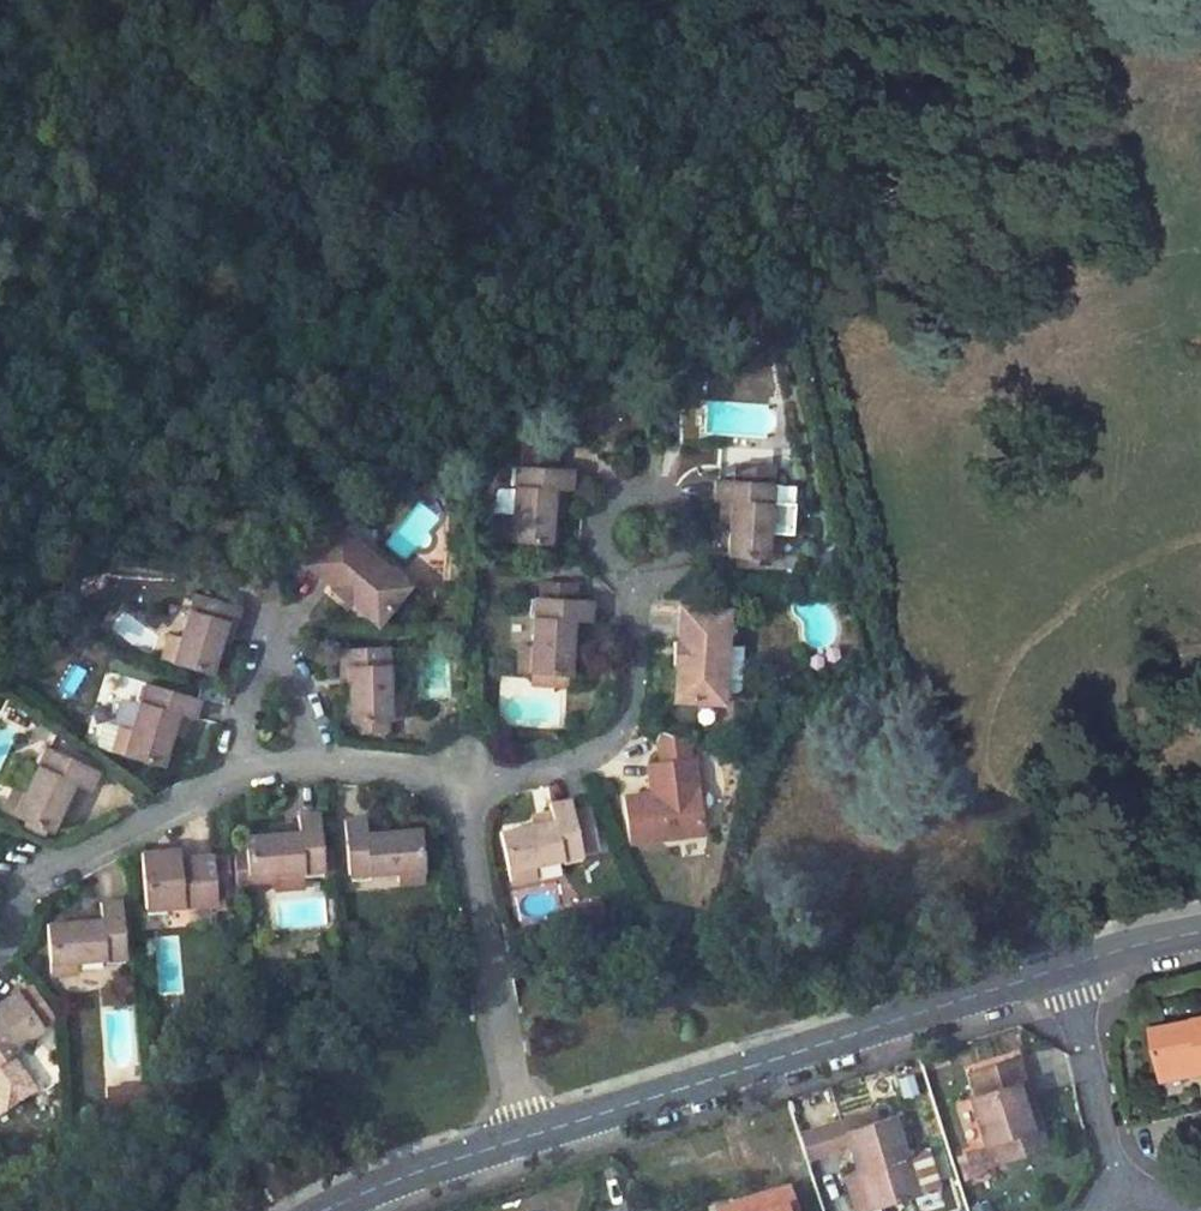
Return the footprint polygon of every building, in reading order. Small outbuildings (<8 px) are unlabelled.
[(548,464),(505,456),(503,465),(547,472),(548,464)] [(547,472),(503,465),(500,489),(497,516),(491,516),(488,543),(539,550),(543,516),(546,494),(554,495),(558,496),(561,474),(547,472)] [(772,493),(773,478),(740,472),(738,484),(772,493)] [(764,541),(770,505),(772,493),(738,484),(737,484),(714,478),(709,506),(719,509),(732,512),(727,536),(722,564),(729,565),(760,571),(769,572),(773,545),(764,541)] [(481,488),(479,514),(491,516),(497,516),(500,489),(481,488)] [(552,516),(554,495),(546,494),(543,516),(552,516)] [(782,537),(786,508),(770,505),(764,541),(773,545),(782,537)] [(332,569),(347,585),(342,589),(365,614),(404,580),(341,508),(301,543),(327,573),(332,569)] [(719,509),(715,533),(727,536),(732,512),(719,509)] [(728,574),(758,582),(760,571),(729,565),(728,574)] [(323,577),(338,593),(342,589),(347,585),(332,569),(327,573),(323,577)] [(565,589),(531,584),(530,598),(564,602),(565,589)] [(223,624),(231,598),(188,587),(174,636),(161,633),(153,657),(200,672),(209,645),(217,621),(223,624)] [(530,598),(522,649),(505,648),(503,676),(519,680),(541,680),(539,692),(553,694),(558,654),(561,634),(570,634),(580,635),(581,605),(564,602),(530,598)] [(675,598),(671,633),(679,636),(678,660),(668,659),(664,693),(717,700),(729,606),(675,598)] [(214,647),(223,624),(217,621),(209,645),(214,647)] [(664,633),(663,656),(668,659),(678,660),(679,636),(671,633),(664,633)] [(569,654),(570,634),(561,634),(558,654),(569,654)] [(381,647),(334,649),(334,667),(344,667),(345,693),(346,722),(396,722),(396,695),(384,695),(381,647)] [(334,667),(334,693),(345,693),(344,667),(334,667)] [(541,680),(519,680),(518,690),(539,692),(541,680)] [(134,681),(120,728),(113,727),(107,748),(159,763),(167,729),(172,708),(178,710),(187,713),(191,696),(134,681)] [(173,731),(178,710),(172,708),(167,729),(173,731)] [(107,748),(113,727),(100,724),(95,727),(91,739),(94,744),(107,748)] [(626,835),(710,824),(698,753),(692,753),(689,733),(673,728),(664,734),(669,757),(650,760),(652,774),(658,773),(662,787),(655,788),(620,794),(626,835)] [(14,786),(3,780),(0,787),(0,809),(15,816),(34,824),(40,827),(61,777),(80,785),(87,767),(35,744),(14,786)] [(662,787),(658,773),(652,774),(655,788),(662,787)] [(602,846),(587,799),(576,803),(590,850),(602,846)] [(530,861),(575,851),(571,835),(566,815),(563,800),(541,806),(543,812),(545,821),(524,826),(495,832),(505,881),(533,874),(530,861)] [(265,869),(314,866),(311,808),(287,809),(288,822),(290,834),(265,835),(234,835),(235,852),(240,889),(267,887),(265,869)] [(543,812),(522,817),(524,826),(545,821),(543,812)] [(338,867),(384,866),(385,879),(417,877),(414,827),(373,830),(352,832),(351,820),(351,813),(333,813),(338,867)] [(566,815),(571,835),(581,833),(576,813),(566,815)] [(14,820),(32,829),(34,824),(15,816),(14,820)] [(372,820),(351,820),(352,832),(373,830),(372,820)] [(288,822),(264,823),(265,835),(290,834),(288,822)] [(240,889),(235,852),(225,852),(229,890),(240,889)] [(134,916),(201,915),(200,902),(197,872),(196,858),(164,860),(164,854),(132,856),(134,916)] [(213,902),(210,872),(197,872),(200,902),(213,902)] [(33,928),(35,977),(67,977),(65,963),(114,963),(109,906),(89,907),(89,918),(89,927),(70,927),(33,928)] [(89,918),(70,919),(70,927),(89,927),(89,918)] [(36,1032),(31,1024),(45,1014),(25,984),(12,993),(7,992),(0,997),(0,1056),(36,1032)] [(1149,1021),(1156,1069),(1200,1062),(1200,1069),(1200,1013),(1149,1021)] [(1013,1054),(968,1069),(975,1090),(964,1091),(981,1142),(988,1139),(995,1160),(1033,1147),(1012,1081),(1021,1078),(1013,1054)] [(1200,1062),(1156,1069),(1159,1078),(1200,1069),(1200,1062)] [(1021,1078),(1012,1081),(1033,1147),(1043,1146),(1021,1078)] [(119,1108),(142,1108),(141,1090),(118,1092),(119,1108)] [(96,1093),(97,1109),(119,1108),(118,1092),(96,1093)] [(896,1116),(849,1130),(854,1143),(874,1206),(919,1193),(896,1116)] [(847,1124),(802,1139),(808,1158),(854,1143),(849,1130),(847,1124)] [(714,1204),(716,1210),(799,1210),(789,1181),(714,1204)]
